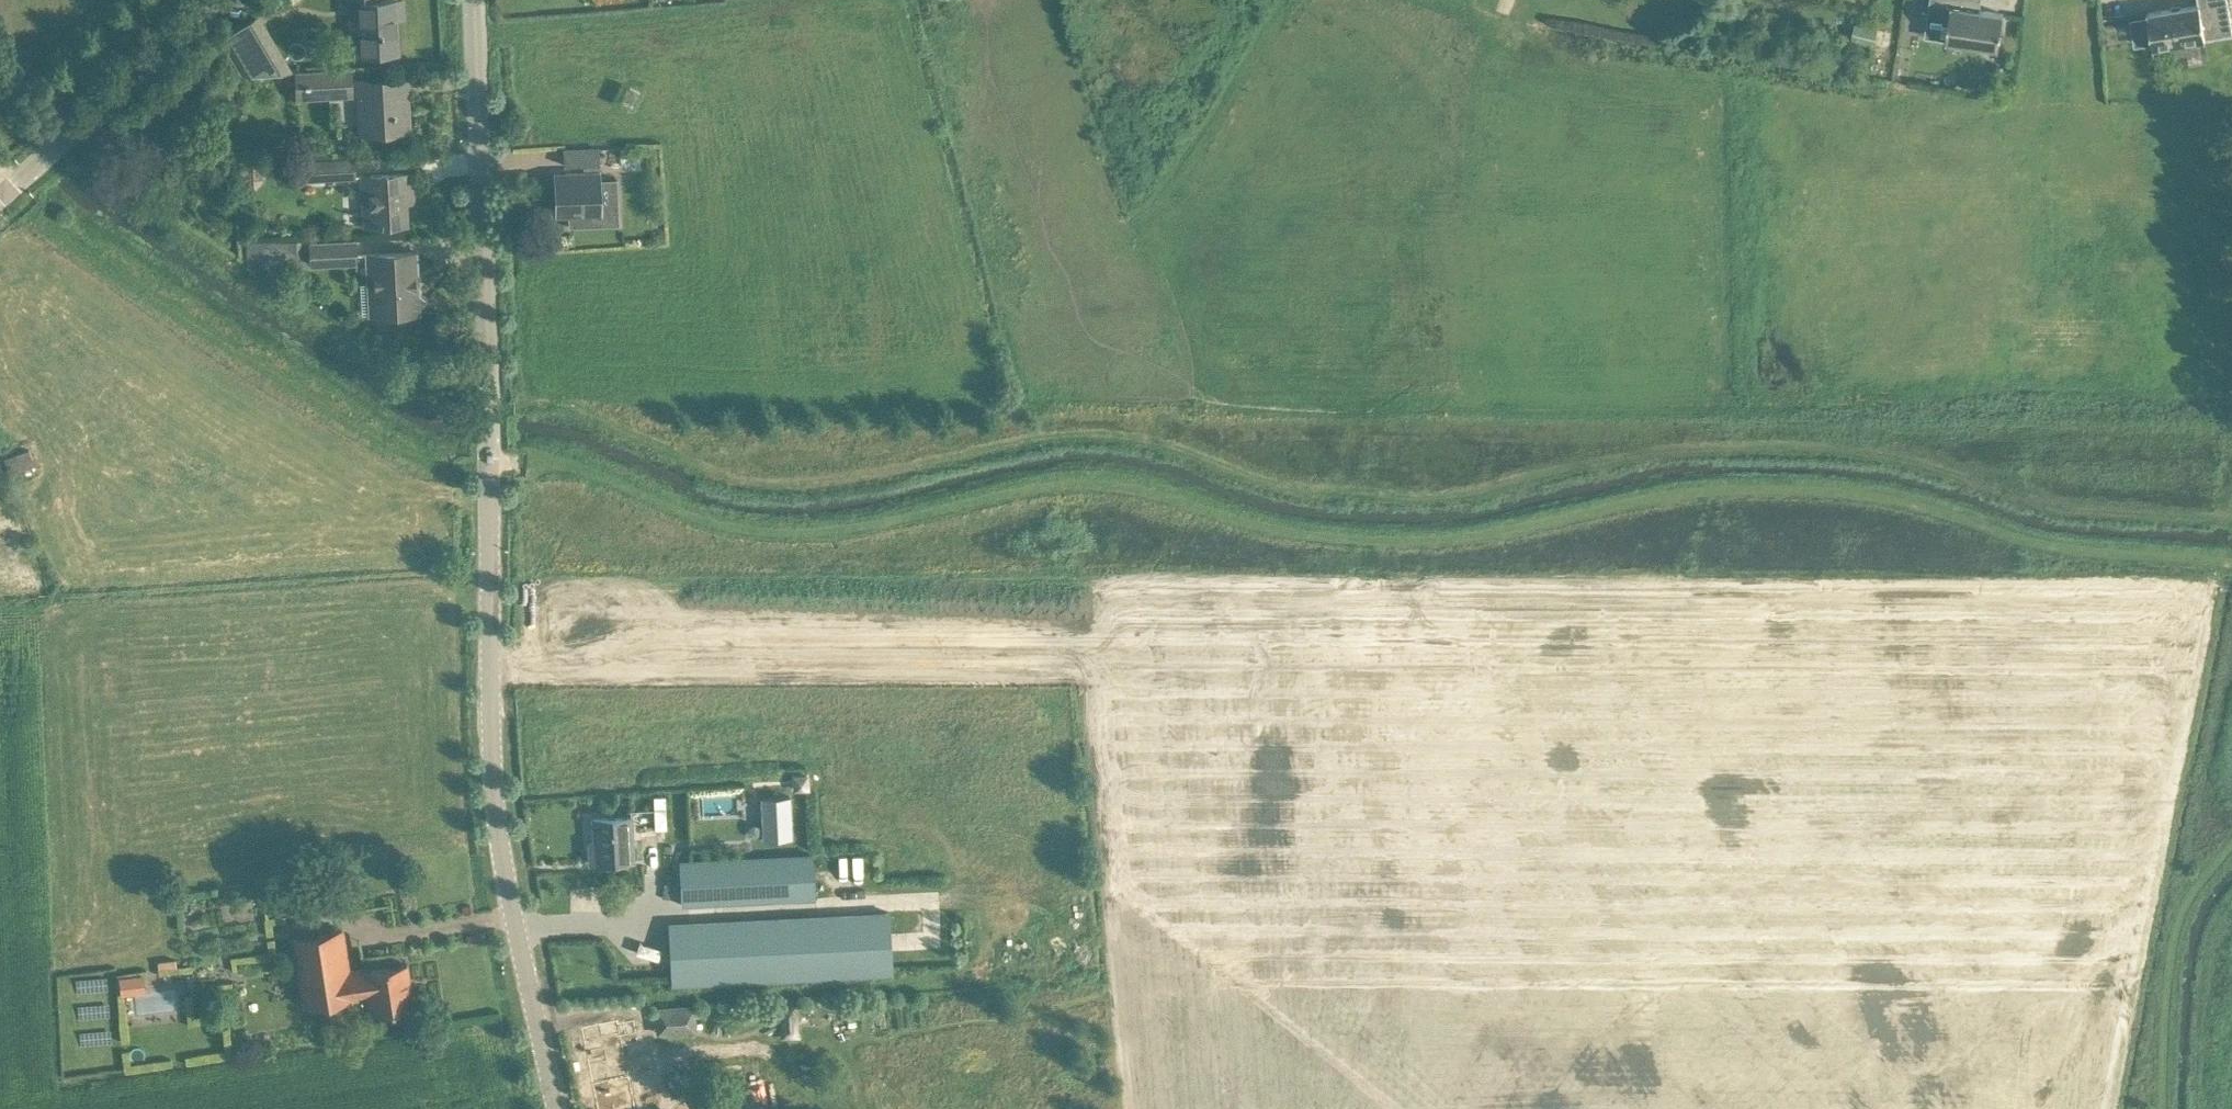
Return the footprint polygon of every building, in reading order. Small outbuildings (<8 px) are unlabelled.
[(345,3),(359,2),(361,53),(398,51),(395,0),(345,0),(345,3)] [(1949,22),(1946,39),(1999,47),(2004,13),(1974,8),(1975,0),(1930,0),(1927,19),(1949,22)] [(2231,33),(2231,27),(2228,0),(2198,0),(2198,4),(2147,12),(2148,18),(2133,21),(2136,43),(2152,41),(2153,46),(2231,33)] [(223,35),(220,37),(221,37),(242,73),(292,70),(258,14),(223,35)] [(1898,53),(1900,35),(1855,24),(1850,41),(1898,53)] [(351,67),(295,70),(297,100),(353,97),(351,67)] [(408,95),(407,77),(358,80),(361,133),(410,130),(409,110),(400,111),(399,96),(408,95)] [(584,171),(565,172),(554,172),(554,180),(556,216),(578,215),(604,214),(601,148),(586,148),(564,149),(565,165),(584,164),(584,171)] [(306,179),(354,176),(353,158),(305,161),(306,179)] [(407,223),(405,172),(363,174),(365,225),(407,223)] [(254,271),(301,271),(301,239),(254,239),(254,271)] [(356,241),(310,243),(311,264),(357,262),(356,241)] [(416,251),(367,253),(370,315),(419,312),(419,306),(425,299),(418,293),(416,251)] [(35,465),(30,448),(2,457),(7,474),(35,465)] [(651,826),(664,825),(662,795),(650,795),(651,826)] [(788,796),(760,797),(761,840),(789,839),(788,796)] [(591,863),(634,860),(631,816),(593,818),(594,842),(590,842),(591,863)] [(816,853),(680,860),(682,905),(818,898),(816,853)] [(888,905),(669,916),(672,984),(892,973),(888,905)] [(342,929),(294,936),(305,1004),(351,997),(354,1014),(414,1005),(407,963),(367,969),(366,967),(348,970),(342,929)] [(778,1005),(779,1017),(780,1019),(781,1033),(780,1035),(780,1039),(801,1038),(798,1004),(778,1005)] [(658,1033),(696,1030),(694,1005),(656,1008),(658,1033)] [(617,1014),(580,1022),(592,1078),(629,1070),(627,1064),(626,1064),(622,1042),(623,1042),(623,1041),(638,1038),(633,1015),(618,1018),(617,1014)] [(629,1070),(592,1078),(598,1108),(637,1108),(629,1070)]
